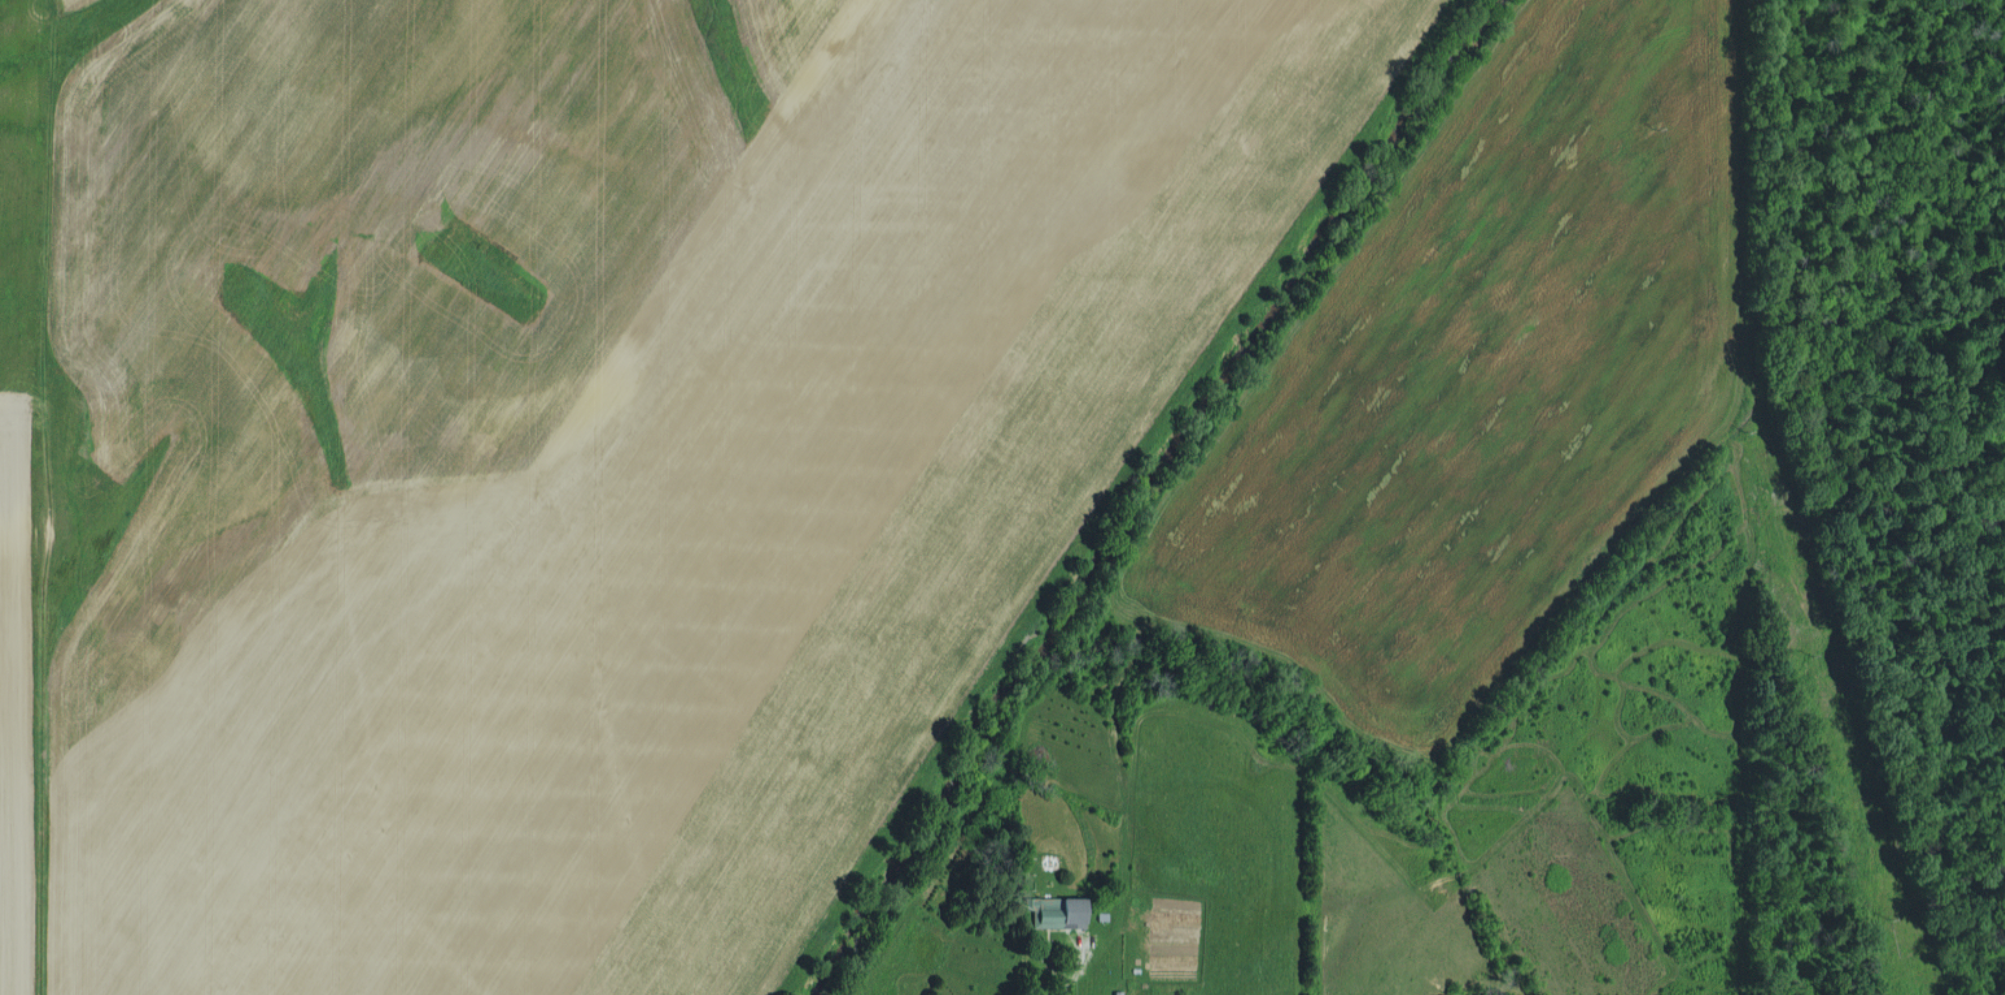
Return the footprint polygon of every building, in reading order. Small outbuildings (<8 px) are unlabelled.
[(1083,898),(1029,897),(1029,911),(1036,911),(1036,927),(1082,928),(1083,898)]
